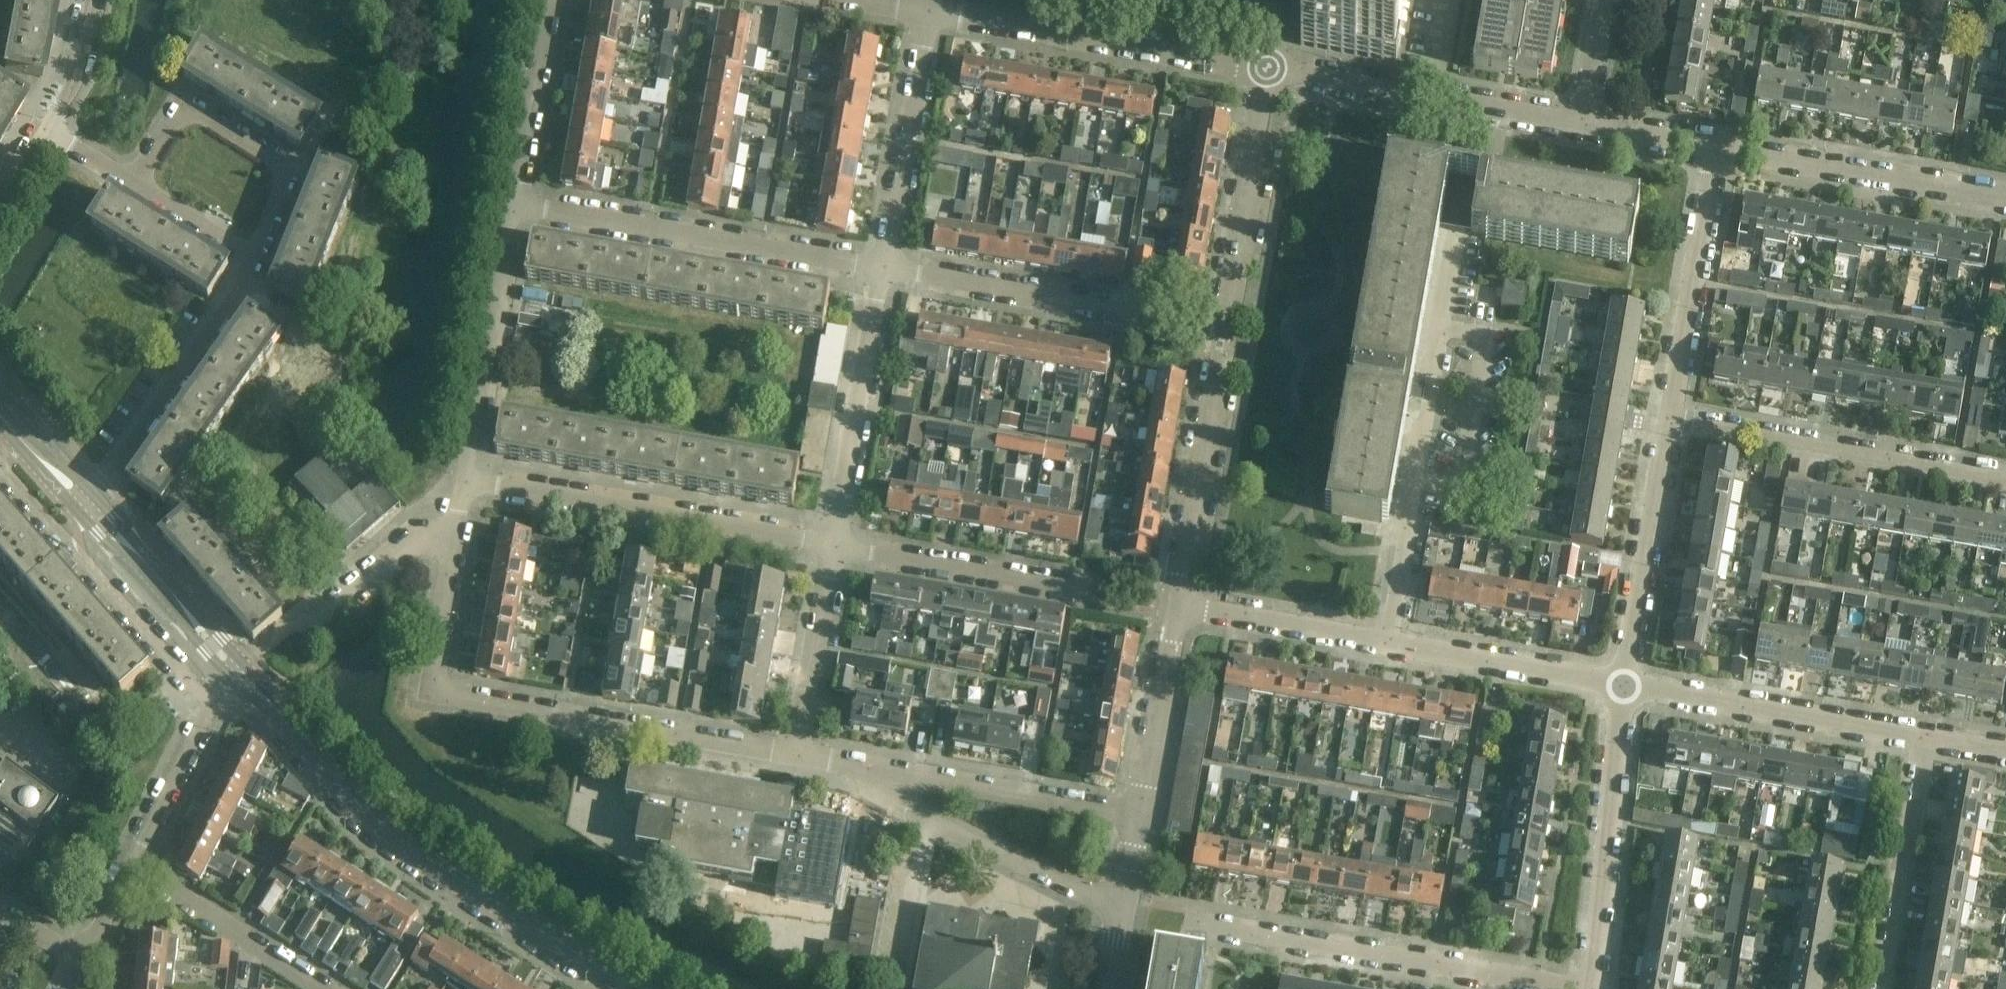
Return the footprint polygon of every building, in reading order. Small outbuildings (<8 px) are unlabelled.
[(18,3),(55,10),(57,0),(18,0),(18,3)] [(591,20),(637,28),(641,5),(614,0),(594,0),(591,20)] [(1304,28),(1301,46),(1314,48),(1396,63),(1408,0),(1309,0),(1304,28)] [(1473,69),(1500,74),(1505,75),(1515,77),(1521,78),(1538,81),(1538,78),(1535,78),(1537,72),(1551,74),(1564,0),(1485,0),(1473,69)] [(1682,4),(1713,9),(1713,10),(1725,12),(1727,0),(1683,0),(1682,4)] [(55,10),(18,3),(4,70),(42,78),(47,49),(48,49),(50,38),(55,10)] [(1713,10),(1713,9),(1682,4),(1678,28),(1709,34),(1713,10)] [(673,34),(676,15),(665,13),(661,32),(673,34)] [(721,19),(717,42),(746,47),(751,24),(721,19)] [(591,20),(587,43),(617,48),(633,51),(637,28),(591,20)] [(1704,58),(1709,34),(1678,28),(1674,53),(1704,58)] [(1748,28),(1746,40),(1757,42),(1759,30),(1748,28)] [(800,56),(811,58),(815,35),(804,33),(800,56)] [(1757,42),(1746,40),(1744,53),(1755,55),(1757,42)] [(840,63),(845,64),(875,69),(879,46),(849,41),(847,55),(842,54),(840,63)] [(717,42),(713,66),(742,71),(754,73),(758,49),(746,47),(717,42)] [(587,43),(583,68),(612,73),(617,48),(587,43)] [(242,114),(262,81),(203,45),(183,77),(208,93),(207,93),(217,99),(242,114)] [(780,53),(792,55),(793,48),(781,46),(780,53)] [(1776,65),(1788,67),(1790,54),(1779,52),(1776,65)] [(790,64),(792,55),(780,53),(778,62),(790,64)] [(1704,58),(1674,53),(1669,78),(1700,83),(1704,58)] [(1810,81),(1804,112),(1829,116),(1834,86),(1835,86),(1837,75),(1839,62),(1839,57),(1829,55),(1823,84),(1810,81)] [(810,68),(811,58),(800,56),(798,66),(810,68)] [(965,62),(960,90),(984,94),(988,66),(965,62)] [(1839,62),(1837,75),(1847,77),(1849,64),(1847,63),(1839,62)] [(845,64),(841,88),(871,93),(875,69),(845,64)] [(1735,89),(1749,92),(1751,79),(1753,67),(1739,64),(1735,89)] [(738,95),(742,71),(713,66),(709,90),(738,95)] [(1008,98),(1013,71),(988,66),(984,94),(1008,98)] [(583,68),(579,91),(608,96),(612,73),(583,68)] [(1877,68),(1874,82),(1885,83),(1887,70),(1877,68)] [(1887,70),(1885,83),(1895,85),(1898,72),(1887,70)] [(1031,102),(1036,75),(1013,71),(1008,98),(1031,102)] [(1755,103),(1780,108),(1785,77),(1760,73),(1755,103)] [(1055,107),(1060,79),(1036,75),(1031,102),(1055,107)] [(1785,77),(1780,108),(1804,112),(1810,81),(1785,77)] [(1925,77),(1923,91),(1934,92),(1936,79),(1925,77)] [(1669,78),(1665,103),(1696,109),(1698,94),(1706,95),(1707,85),(1700,83),(1669,78)] [(1079,111),(1084,83),(1060,79),(1055,107),(1079,111)] [(1936,79),(1934,92),(1944,94),(1946,81),(1936,79)] [(320,118),(262,81),(242,114),(266,129),(265,129),(275,135),(276,135),(300,150),(320,118)] [(1103,115),(1108,87),(1084,83),(1079,111),(1103,115)] [(4,135),(5,135),(11,125),(10,125),(25,100),(0,85),(0,142),(4,135)] [(1858,90),(1835,86),(1834,86),(1829,116),(1853,121),(1858,90)] [(1127,119),(1132,91),(1108,87),(1103,115),(1127,119)] [(837,112),(866,117),(871,93),(841,88),(837,112)] [(1749,92),(1735,89),(1730,114),(1744,117),(1749,92)] [(734,118),(738,95),(709,90),(705,113),(734,118)] [(1883,94),(1858,90),(1853,121),(1878,125),(1883,94)] [(1994,90),(1992,101),(2005,104),(2005,92),(1994,90)] [(579,91),(575,115),(604,120),(608,96),(579,91)] [(1151,123),(1155,95),(1132,91),(1127,119),(1151,123)] [(1907,98),(1902,129),(1927,133),(1932,103),(1934,92),(1923,91),(1921,101),(1907,98)] [(773,94),(772,101),(784,103),(785,96),(773,94)] [(1907,98),(1883,94),(1878,125),(1902,129),(1907,98)] [(1982,99),(1968,96),(1963,122),(1977,124),(1982,99)] [(793,97),(792,104),(804,106),(805,99),(793,97)] [(772,101),(770,109),(782,111),(784,103),(772,101)] [(1189,101),(1187,112),(1193,114),(1189,138),(1198,140),(1198,138),(1226,143),(1230,120),(1210,117),(1212,105),(1189,101)] [(1957,107),(1932,103),(1927,133),(1952,138),(1957,107)] [(792,104),(790,113),(802,115),(804,106),(792,104)] [(1161,108),(1160,117),(1172,119),(1174,110),(1161,108)] [(828,110),(823,134),(862,141),(866,117),(837,112),(828,110)] [(705,113),(700,137),(730,142),(730,143),(740,145),(745,120),(734,118),(705,113)] [(575,115),(571,138),(600,143),(604,120),(575,115)] [(974,147),(976,134),(967,133),(965,146),(974,147)] [(823,134),(819,157),(829,159),(858,164),(862,141),(823,134)] [(976,134),(974,147),(984,149),(986,136),(976,134)] [(730,143),(730,142),(700,137),(696,160),(736,168),(740,145),(730,143)] [(571,138),(566,162),(596,167),(600,143),(571,138)] [(1198,140),(1194,162),(1222,167),(1226,143),(1198,138),(1198,140)] [(765,141),(764,148),(775,150),(777,143),(765,141)] [(1016,141),(1014,154),(1022,156),(1024,143),(1016,141)] [(1024,143),(1022,156),(1032,157),(1035,145),(1024,143)] [(785,144),(783,151),(795,153),(796,146),(785,144)] [(1155,144),(1153,155),(1165,157),(1167,146),(1155,144)] [(764,148),(762,157),(774,159),(775,150),(764,148)] [(1063,149),(1060,162),(1070,164),(1072,151),(1063,149)] [(783,151),(782,160),(794,163),(795,153),(783,151)] [(1072,151),(1070,164),(1079,165),(1082,152),(1072,151)] [(1153,155),(1151,166),(1164,168),(1165,157),(1153,155)] [(1103,157),(1101,169),(1117,172),(1120,160),(1103,157)] [(824,183),(854,189),(858,164),(829,159),(824,183)] [(1393,159),(1373,276),(1331,515),(1382,523),(1402,408),(1415,398),(1410,390),(1405,390),(1435,222),(1435,221),(1472,228),(1471,232),(1630,260),(1639,209),(1505,186),(1496,173),(1488,179),(1487,183),(1480,181),(1480,182),(1443,175),(1444,168),(1393,159)] [(696,160),(692,184),(732,191),(736,168),(696,160)] [(1120,160),(1117,172),(1127,173),(1129,162),(1129,161),(1120,160)] [(566,162),(562,187),(601,194),(605,169),(596,167),(566,162)] [(1222,167),(1194,162),(1190,186),(1218,190),(1222,167)] [(307,201),(297,228),(332,242),(358,178),(322,164),(312,191),(311,191),(307,201)] [(639,176),(635,200),(649,202),(653,178),(639,176)] [(820,207),(850,212),(854,189),(824,183),(820,207)] [(692,184),(688,209),(727,216),(732,191),(692,184)] [(1218,190),(1190,186),(1186,209),(1214,214),(1218,190)] [(767,197),(768,190),(756,188),(755,195),(767,197)] [(776,192),(775,199),(787,201),(788,194),(776,192)] [(91,226),(150,263),(170,230),(146,215),(136,209),(111,194),(91,226)] [(1147,194),(1145,202),(1158,204),(1159,196),(1147,194)] [(753,209),(751,220),(763,222),(767,197),(755,195),(753,209)] [(785,210),(787,201),(775,199),(774,208),(785,210)] [(1756,232),(1765,233),(1770,204),(1745,199),(1736,249),(1753,252),(1756,232)] [(1145,202),(1144,213),(1156,215),(1158,204),(1145,202)] [(953,216),(962,218),(964,204),(956,203),(953,216)] [(955,255),(980,259),(985,233),(969,230),(973,206),(964,204),(962,218),(960,229),(955,255)] [(1024,205),(1014,204),(1012,213),(1004,263),(1028,267),(1032,241),(1018,239),(1024,205)] [(1765,233),(1763,242),(1788,247),(1789,237),(1794,208),(1770,204),(1765,233)] [(1071,207),(1063,206),(1060,221),(1051,271),(1075,275),(1079,249),(1065,246),(1071,207)] [(850,212),(820,207),(816,231),(846,237),(850,212)] [(1819,212),(1794,208),(1789,237),(1814,242),(1819,212)] [(1214,214),(1186,209),(1182,234),(1210,238),(1214,214)] [(985,233),(980,259),(1004,263),(1012,213),(1003,211),(999,235),(985,233)] [(1844,217),(1819,212),(1814,242),(1838,246),(1844,217)] [(1838,246),(1836,257),(1860,261),(1862,250),(1867,221),(1844,217),(1838,246)] [(1032,241),(1028,267),(1051,271),(1060,221),(1050,219),(1046,243),(1032,241)] [(1892,225),(1867,221),(1862,250),(1887,255),(1892,225)] [(960,229),(937,225),(932,251),(955,255),(960,229)] [(1916,229),(1892,225),(1887,255),(1910,259),(1916,229)] [(1916,229),(1910,259),(1936,263),(1941,234),(1942,228),(1928,225),(1927,231),(1916,229)] [(1097,227),(1095,240),(1105,241),(1107,229),(1097,227)] [(306,306),(332,242),(297,228),(286,254),(281,265),(282,265),(271,292),(306,306)] [(1107,229),(1105,241),(1114,243),(1116,231),(1107,229)] [(170,230),(150,263),(208,299),(228,267),(204,251),(194,245),(170,230)] [(1210,238),(1182,234),(1178,257),(1206,262),(1210,238)] [(1941,234),(1936,263),(1949,266),(1946,281),(1957,283),(1960,268),(1965,238),(1941,234)] [(1965,238),(1960,268),(1985,272),(1990,243),(1965,238)] [(585,291),(593,249),(533,239),(525,280),(585,291)] [(1139,241),(1137,251),(1152,253),(1154,244),(1139,241)] [(1996,257),(2005,259),(2005,251),(2005,244),(1999,243),(1996,257)] [(652,260),(593,249),(585,291),(645,301),(652,260)] [(1103,253),(1079,249),(1075,275),(1098,279),(1103,253)] [(1146,288),(1152,253),(1137,251),(1131,285),(1146,288)] [(1127,257),(1103,253),(1098,279),(1123,283),(1127,257)] [(1171,256),(1165,291),(1184,295),(1188,295),(1189,285),(1201,287),(1206,262),(1178,257),(1171,256)] [(2005,259),(1996,257),(1993,272),(2002,273),(2005,259)] [(645,301),(704,311),(711,270),(652,260),(645,301)] [(704,311),(763,321),(770,280),(711,270),(704,311)] [(1732,272),(1730,285),(1758,290),(1761,277),(1732,272)] [(830,291),(770,280),(763,321),(823,332),(830,291)] [(1527,287),(1505,283),(1501,308),(1523,312),(1527,287)] [(1766,283),(1765,291),(1779,294),(1781,285),(1766,283)] [(1781,285),(1779,294),(1794,297),(1795,288),(1781,285)] [(1815,291),(1813,300),(1828,303),(1830,294),(1815,291)] [(1989,291),(1987,306),(1996,308),(1999,293),(1989,291)] [(1726,306),(1754,311),(1757,298),(1728,293),(1726,306)] [(1830,294),(1828,303),(1843,305),(1844,296),(1830,294)] [(1757,298),(1754,311),(1765,313),(1767,300),(1757,298)] [(1864,300),(1862,309),(1877,311),(1878,303),(1864,300)] [(1878,303),(1877,311),(1892,314),(1893,305),(1880,303),(1878,303)] [(1608,329),(1640,334),(1644,310),(1612,304),(1608,329)] [(1788,304),(1786,313),(1801,315),(1802,306),(1788,304)] [(1549,318),(1559,320),(1562,306),(1552,305),(1549,318)] [(1802,306),(1801,315),(1815,318),(1817,309),(1802,306)] [(1996,308),(1987,306),(1984,321),(1994,323),(1996,308)] [(1913,309),(1911,317),(1926,320),(1927,311),(1913,309)] [(1927,311),(1926,320),(1941,322),(1942,314),(1927,311)] [(1837,312),(1835,321),(1849,324),(1851,315),(1837,312)] [(226,347),(210,370),(241,392),(281,336),(250,314),(233,338),(232,337),(226,347)] [(1851,315),(1849,324),(1864,326),(1866,317),(1851,315)] [(903,324),(898,355),(914,358),(928,360),(927,371),(935,373),(939,349),(944,322),(920,318),(919,326),(903,324)] [(1545,342),(1555,344),(1559,320),(1549,318),(1545,342)] [(1962,318),(1961,326),(1975,328),(1977,320),(1962,318)] [(1885,321),(1883,330),(1898,333),(1899,323),(1885,321)] [(935,373),(946,375),(950,351),(963,353),(968,326),(944,322),(939,349),(935,373)] [(1899,323),(1898,333),(1913,335),(1915,326),(1899,323)] [(983,381),(992,331),(968,326),(963,353),(978,355),(974,380),(983,381)] [(828,327),(826,339),(826,340),(845,343),(847,331),(828,327)] [(1640,334),(1608,329),(1604,352),(1636,358),(1640,334)] [(1935,329),(1933,339),(1947,341),(1948,332),(1935,329)] [(1011,361),(1016,335),(992,331),(983,381),(993,382),(997,359),(1011,361)] [(1948,332),(1947,341),(1972,346),(1974,336),(1948,332)] [(1021,388),(1030,390),(1039,339),(1016,335),(1011,361),(1025,364),(1021,388)] [(820,351),(843,355),(845,343),(826,340),(826,339),(822,339),(820,351)] [(1059,369),(1063,343),(1039,339),(1030,390),(1040,391),(1044,367),(1059,369)] [(1981,340),(1979,355),(1988,357),(1990,342),(1981,340)] [(1541,365),(1551,367),(1555,344),(1545,342),(1541,365)] [(1710,342),(1706,366),(1715,368),(1713,380),(1738,385),(1743,356),(1720,352),(1721,344),(1710,342)] [(1059,369),(1056,387),(1079,391),(1087,347),(1063,343),(1059,369)] [(1079,391),(1078,398),(1088,399),(1091,375),(1106,378),(1111,351),(1087,347),(1079,391)] [(841,367),(843,355),(820,351),(818,363),(841,367)] [(1636,358),(1604,352),(1600,376),(1632,381),(1636,358)] [(1979,355),(1976,370),(1985,371),(1988,357),(1979,355)] [(1738,385),(1763,389),(1768,360),(1743,356),(1738,385)] [(1792,364),(1768,360),(1763,389),(1787,393),(1792,364)] [(839,378),(841,367),(818,363),(816,374),(839,378)] [(1816,369),(1792,364),(1787,393),(1811,398),(1816,369)] [(1841,373),(1835,402),(1860,406),(1866,377),(1867,368),(1842,364),(1841,373)] [(1537,389),(1547,391),(1551,367),(1541,365),(1537,389)] [(1841,373),(1816,369),(1811,398),(1835,402),(1841,373)] [(1909,415),(1914,386),(1900,384),(1903,371),(1892,369),(1890,382),(1889,382),(1884,410),(1909,415)] [(202,448),(241,392),(210,370),(193,394),(193,393),(186,402),(187,403),(170,426),(202,448)] [(1145,382),(1147,372),(1135,370),(1133,380),(1145,382)] [(837,391),(839,378),(816,374),(814,387),(834,390),(837,391)] [(1159,374),(1155,399),(1181,403),(1185,379),(1159,374)] [(1632,381),(1600,376),(1596,399),(1627,405),(1632,381)] [(1889,382),(1866,377),(1860,406),(1884,410),(1889,382)] [(1938,390),(1933,419),(1959,424),(1964,395),(1962,394),(1964,383),(1942,379),(1941,391),(1938,390)] [(1078,398),(1080,385),(1070,384),(1068,397),(1078,398)] [(1933,419),(1938,390),(1914,386),(1909,415),(1933,419)] [(830,415),(834,390),(814,387),(809,411),(830,415)] [(1533,413),(1543,414),(1547,391),(1537,389),(1533,413)] [(1972,391),(1971,400),(1984,403),(1985,395),(1985,393),(1972,391)] [(1128,408),(1126,418),(1177,427),(1181,403),(1155,399),(1152,413),(1128,408)] [(1627,405),(1596,399),(1592,423),(1623,429),(1627,405)] [(1971,400),(1966,429),(1979,431),(1984,403),(1971,400)] [(832,415),(830,415),(809,411),(807,424),(830,428),(832,415)] [(1529,436),(1539,438),(1543,414),(1533,413),(1529,436)] [(495,455),(555,466),(562,425),(502,414),(495,455)] [(1173,450),(1177,427),(1126,418),(1125,428),(1149,432),(1147,445),(1173,450)] [(1623,429),(1592,423),(1587,447),(1619,452),(1623,429)] [(828,439),(830,428),(807,424),(805,436),(828,439)] [(555,466),(614,476),(621,435),(562,425),(555,466)] [(162,504),(202,448),(170,426),(154,449),(147,458),(147,459),(131,482),(162,504)] [(614,476),(673,486),(680,445),(621,435),(614,476)] [(826,451),(828,439),(805,436),(803,447),(826,451)] [(995,448),(1019,452),(1022,440),(997,436),(995,448)] [(1525,460),(1534,462),(1539,438),(1529,436),(1525,460)] [(1022,440),(1019,452),(1043,456),(1045,444),(1022,440)] [(673,486),(732,497),(740,456),(680,445),(673,486)] [(1046,445),(1044,460),(1066,464),(1068,449),(1068,448),(1056,446),(1046,445)] [(1119,456),(1118,465),(1131,467),(1131,468),(1142,470),(1142,469),(1169,474),(1173,450),(1147,445),(1144,460),(1119,456)] [(826,451),(803,447),(801,460),(805,460),(824,463),(826,451)] [(1619,452),(1587,447),(1583,470),(1615,476),(1619,452)] [(1704,477),(1734,483),(1738,457),(1708,452),(1708,453),(1704,477)] [(800,466),(740,456),(732,497),(792,507),(800,466)] [(805,460),(803,472),(822,475),(824,463),(805,460)] [(1520,484),(1530,485),(1534,462),(1525,460),(1520,484)] [(372,478),(360,489),(349,498),(318,463),(290,487),(347,551),(397,506),(399,509),(400,508),(373,477),(372,478)] [(1767,489),(1767,488),(1777,490),(1782,465),(1768,463),(1763,488),(1767,489)] [(887,513),(911,517),(919,467),(910,465),(906,489),(891,487),(887,513)] [(1131,467),(1118,465),(1116,475),(1129,477),(1131,467)] [(919,467),(911,517),(934,521),(939,495),(942,478),(928,476),(929,468),(919,467)] [(1142,470),(1138,493),(1165,497),(1169,474),(1142,469),(1142,470)] [(1615,476),(1583,470),(1579,494),(1611,499),(1615,476)] [(958,473),(956,486),(965,488),(967,475),(958,473)] [(967,475),(965,488),(974,489),(976,476),(968,475),(967,475)] [(1734,483),(1704,477),(1700,501),(1730,506),(1734,483)] [(986,503),(982,530),(1005,534),(1014,483),(1005,481),(1000,506),(986,503)] [(1786,486),(1778,530),(1803,534),(1806,521),(1811,491),(1800,489),(1801,484),(1790,482),(1789,487),(1787,486),(1786,486)] [(1014,483),(1005,534),(1029,538),(1036,500),(1022,498),(1024,485),(1014,483)] [(1516,507),(1526,509),(1530,485),(1520,484),(1516,507)] [(963,499),(959,526),(982,530),(986,503),(974,501),(976,490),(974,489),(965,488),(963,499)] [(1767,489),(1765,501),(1775,503),(1777,490),(1767,488),(1767,489)] [(1036,500),(1029,538),(1052,542),(1061,491),(1051,490),(1049,503),(1036,500)] [(1072,493),(1061,491),(1052,542),(1077,546),(1081,520),(1068,518),(1072,493)] [(1835,495),(1811,491),(1806,521),(1830,525),(1835,495)] [(1112,504),(1110,512),(1160,521),(1165,497),(1138,493),(1136,508),(1112,504)] [(1611,499),(1579,494),(1575,517),(1607,523),(1611,499)] [(963,499),(939,495),(934,521),(959,526),(963,499)] [(1830,525),(1855,529),(1860,499),(1835,495),(1830,525)] [(1855,529),(1879,534),(1885,504),(1860,499),(1855,529)] [(1730,506),(1700,501),(1695,526),(1726,531),(1730,506)] [(10,514),(0,503),(0,523),(10,514)] [(1879,534),(1904,538),(1909,508),(1885,504),(1879,534)] [(1526,509),(1516,507),(1512,531),(1522,533),(1526,509)] [(1904,538),(1928,542),(1933,512),(1909,508),(1904,538)] [(1110,512),(1108,522),(1132,526),(1130,540),(1126,539),(1123,555),(1150,559),(1152,545),(1156,545),(1160,521),(1110,512)] [(1928,542),(1952,546),(1958,516),(1933,512),(1928,542)] [(1958,516),(1952,546),(1977,551),(1983,521),(1979,520),(1980,514),(1968,512),(1967,518),(1958,516)] [(208,590),(237,565),(191,513),(162,538),(182,560),(181,561),(189,569),(208,590)] [(10,514),(0,523),(0,560),(28,592),(57,567),(37,545),(39,543),(32,535),(30,536),(10,514)] [(1607,523),(1575,517),(1571,542),(1602,547),(1607,523)] [(2002,555),(2005,530),(2005,525),(1983,521),(1977,551),(2002,555)] [(1760,525),(1758,537),(1768,539),(1771,527),(1760,525)] [(1363,526),(1361,537),(1375,540),(1377,529),(1363,526)] [(1465,540),(1467,532),(1431,526),(1429,537),(1449,541),(1450,538),(1465,540)] [(1726,531),(1695,526),(1691,551),(1721,556),(1726,531)] [(502,532),(498,555),(528,561),(530,549),(541,550),(542,539),(502,532)] [(1467,532),(1465,540),(1481,543),(1482,534),(1467,532)] [(1758,537),(1756,549),(1766,551),(1768,539),(1758,537)] [(1513,549),(1515,540),(1501,538),(1499,547),(1513,549)] [(1530,543),(1515,540),(1513,549),(1528,552),(1530,543)] [(1562,558),(1564,549),(1550,546),(1548,555),(1562,558)] [(1562,558),(1559,580),(1575,583),(1578,563),(1576,563),(1578,551),(1564,549),(1562,558)] [(1578,551),(1576,563),(1578,563),(1597,567),(1599,555),(1578,551)] [(1685,552),(1683,564),(1689,565),(1687,575),(1717,581),(1721,556),(1691,551),(1691,553),(1685,552)] [(568,553),(566,568),(584,571),(586,556),(568,553)] [(494,579),(524,584),(528,561),(498,555),(494,579)] [(624,578),(652,583),(656,560),(628,555),(624,578)] [(1772,564),(1770,575),(1796,579),(1797,569),(1772,564)] [(237,565),(208,590),(227,611),(226,612),(234,620),(254,642),(282,617),(237,565)] [(701,567),(685,565),(683,574),(699,577),(701,567)] [(28,592),(75,645),(103,620),(84,598),(86,596),(78,587),(76,589),(57,567),(28,592)] [(721,571),(708,569),(704,593),(717,595),(721,571)] [(1797,569),(1796,579),(1808,581),(1810,571),(1797,569)] [(1454,607),(1459,578),(1433,573),(1428,602),(1454,607)] [(1751,574),(1749,586),(1760,588),(1762,576),(1751,574)] [(743,588),(741,599),(751,601),(781,606),(785,582),(783,582),(745,575),(743,588)] [(1717,581),(1687,575),(1683,599),(1713,604),(1717,581)] [(1833,575),(1831,585),(1845,588),(1847,578),(1833,575)] [(648,607),(652,583),(624,578),(619,602),(648,607)] [(1454,607),(1477,611),(1482,582),(1459,578),(1454,607)] [(1847,578),(1845,588),(1857,590),(1859,580),(1847,578)] [(489,602),(520,608),(524,584),(494,579),(489,602)] [(875,579),(870,606),(885,608),(881,633),(890,634),(899,583),(875,579)] [(1477,611),(1502,615),(1507,586),(1482,582),(1477,611)] [(1526,619),(1551,624),(1556,595),(1557,595),(1559,584),(1549,582),(1547,593),(1531,590),(1526,619)] [(899,583),(890,634),(900,636),(905,612),(918,614),(923,587),(899,583)] [(1769,583),(1767,593),(1780,596),(1782,585),(1769,583)] [(1883,584),(1881,594),(1893,596),(1895,586),(1883,584)] [(1502,615),(1526,619),(1531,590),(1507,586),(1502,615)] [(1749,586),(1747,600),(1757,601),(1760,588),(1749,586)] [(1895,586),(1893,596),(1906,599),(1908,588),(1895,586)] [(923,587),(918,614),(942,618),(947,592),(923,587)] [(1817,602),(1819,591),(1806,589),(1804,600),(1817,602)] [(1831,593),(1819,591),(1817,602),(1830,604),(1831,593)] [(942,618),(940,630),(949,632),(950,632),(953,620),(965,622),(970,596),(947,592),(942,618)] [(1932,592),(1930,603),(1942,605),(1944,594),(1932,592)] [(1556,595),(1551,624),(1576,628),(1578,616),(1590,618),(1594,595),(1582,593),(1581,599),(1557,595),(1556,595)] [(1944,594),(1942,605),(1954,607),(1956,596),(1944,594)] [(965,622),(964,628),(978,631),(975,648),(985,650),(987,638),(989,626),(993,600),(970,596),(965,622)] [(1855,598),(1853,609),(1866,611),(1868,600),(1855,598)] [(1708,629),(1713,604),(1683,599),(1678,624),(1708,629)] [(1013,630),(1017,604),(993,600),(989,626),(1013,630)] [(1868,600),(1866,611),(1878,613),(1880,602),(1868,600)] [(781,606),(751,601),(749,613),(739,612),(737,624),(747,626),(747,625),(777,630),(781,606)] [(1982,601),(1980,612),(1992,614),(1994,603),(1982,601)] [(485,626),(516,631),(520,608),(489,602),(485,626)] [(619,602),(615,625),(644,630),(646,619),(650,620),(652,609),(648,608),(648,607),(619,602)] [(677,603),(676,612),(692,615),(694,606),(677,603)] [(1013,630),(1036,634),(1040,608),(1017,604),(1013,630)] [(1904,606),(1902,617),(1915,619),(1916,609),(1904,606)] [(702,607),(700,616),(716,619),(718,610),(702,607)] [(1033,646),(1034,646),(1033,652),(1043,654),(1044,646),(1059,649),(1065,612),(1040,608),(1036,634),(1033,646)] [(1916,609),(1915,619),(1928,622),(1930,611),(1916,609)] [(676,612),(674,623),(691,625),(692,615),(676,612)] [(1953,615),(1951,626),(1964,628),(1966,617),(1953,615)] [(700,616),(698,627),(714,630),(716,619),(700,616)] [(1966,617),(1964,628),(1977,630),(1979,620),(1966,617)] [(123,642),(103,620),(75,645),(122,698),(150,673),(130,650),(132,649),(125,640),(123,642)] [(1743,622),(1741,635),(1751,637),(1753,624),(1743,622)] [(1704,655),(1708,629),(1678,624),(1674,648),(1673,649),(1704,655)] [(640,654),(644,630),(615,625),(611,649),(640,654)] [(772,653),(777,630),(747,625),(747,626),(743,648),(772,653)] [(1756,663),(1780,668),(1786,638),(1788,627),(1778,625),(1776,636),(1760,633),(1755,664),(1756,664),(1756,663)] [(516,631),(485,626),(481,650),(511,656),(516,631)] [(931,629),(929,641),(937,643),(940,630),(931,629)] [(940,630),(937,643),(947,644),(949,632),(940,630)] [(1747,662),(1751,637),(1741,635),(1737,634),(1733,659),(1747,662)] [(1086,648),(1084,657),(1098,660),(1109,662),(1135,666),(1139,642),(1113,637),(1111,652),(1086,648)] [(997,640),(987,638),(985,650),(995,652),(997,640)] [(1786,638),(1780,668),(1805,672),(1810,642),(1786,638)] [(1830,677),(1835,646),(1810,642),(1805,672),(1830,677)] [(1033,652),(1034,646),(1033,646),(1025,645),(1023,657),(1032,658),(1033,652)] [(1859,651),(1835,646),(1830,677),(1853,681),(1859,651)] [(768,676),(772,653),(743,648),(741,660),(731,659),(729,671),(734,672),(734,670),(768,676)] [(640,654),(611,649),(607,673),(641,679),(645,655),(640,654)] [(511,656),(481,650),(477,675),(506,680),(509,666),(520,668),(522,658),(511,656)] [(668,658),(684,661),(686,653),(669,650),(668,658)] [(1903,689),(1927,694),(1934,654),(1933,654),(1910,650),(1908,659),(1903,689)] [(1878,685),(1883,655),(1859,651),(1853,681),(1878,685)] [(1952,698),(1957,668),(1944,666),(1946,655),(1934,653),(1933,654),(1934,654),(1927,694),(1952,698)] [(693,655),(692,663),(708,665),(710,658),(693,655)] [(1908,659),(1883,655),(1878,685),(1903,689),(1908,659)] [(1976,702),(2000,706),(2000,707),(2001,707),(2005,678),(2005,676),(1993,674),(1995,658),(1984,656),(1981,672),(1982,672),(1976,702)] [(984,661),(959,657),(957,668),(982,673),(984,661)] [(1098,660),(1084,657),(1083,667),(1096,669),(1098,660)] [(1225,690),(1223,701),(1247,706),(1249,694),(1254,665),(1245,663),(1246,659),(1230,657),(1230,661),(1225,690)] [(668,658),(666,669),(682,672),(684,661),(668,658)] [(891,664),(862,660),(861,671),(889,675),(891,664)] [(1098,660),(1096,669),(1107,671),(1105,685),(1131,689),(1135,666),(1109,662),(1098,660)] [(692,663),(690,674),(706,677),(708,665),(692,663)] [(1249,694),(1274,698),(1279,669),(1254,665),(1249,694)] [(1982,672),(1981,672),(1957,668),(1952,698),(1976,702),(1982,672)] [(1030,669),(1028,682),(1053,686),(1055,673),(1030,669)] [(1274,698),(1299,702),(1304,674),(1279,669),(1274,698)] [(764,700),(768,676),(734,670),(734,672),(730,694),(764,700)] [(937,702),(942,674),(931,672),(926,700),(937,702)] [(607,673),(603,698),(631,703),(633,692),(638,693),(641,679),(607,673)] [(957,676),(942,674),(937,702),(952,705),(957,676)] [(1299,702),(1323,707),(1328,678),(1304,674),(1299,702)] [(1323,707),(1347,711),(1352,682),(1328,678),(1323,707)] [(1347,711),(1372,715),(1377,686),(1352,682),(1347,711)] [(675,711),(680,687),(664,684),(660,708),(675,711)] [(1078,694),(1076,704),(1127,713),(1131,689),(1105,685),(1102,698),(1078,694)] [(884,701),(878,733),(906,738),(912,706),(914,691),(886,686),(884,701)] [(1372,715),(1396,720),(1402,691),(1377,686),(1372,715)] [(703,691),(687,689),(683,712),(699,715),(703,691)] [(1039,691),(1034,720),(1046,722),(1051,693),(1039,691)] [(1421,724),(1426,695),(1402,691),(1396,720),(1420,724),(1421,724)] [(1189,704),(1212,709),(1215,697),(1191,692),(1189,704)] [(760,725),(764,700),(730,694),(728,709),(733,710),(731,720),(760,725)] [(1420,724),(1418,740),(1442,744),(1450,699),(1426,695),(1421,724),(1420,724)] [(851,728),(878,733),(884,701),(856,696),(851,728)] [(1442,744),(1441,752),(1452,754),(1456,730),(1470,733),(1475,704),(1450,699),(1442,744)] [(1072,704),(1070,715),(1099,719),(1097,732),(1123,737),(1127,713),(1076,704),(1072,704)] [(1187,716),(1210,720),(1212,709),(1189,704),(1187,716)] [(1529,742),(1561,748),(1565,724),(1548,721),(1550,711),(1535,708),(1529,742)] [(1478,733),(1490,735),(1494,711),(1483,709),(1478,733)] [(986,752),(991,720),(959,714),(953,746),(986,752)] [(1210,720),(1187,716),(1185,728),(1208,732),(1210,720)] [(991,720),(986,752),(1019,758),(1024,726),(991,720)] [(1208,732),(1185,728),(1183,739),(1206,744),(1208,732)] [(1070,742),(1068,752),(1081,754),(1081,755),(1092,756),(1119,761),(1123,737),(1097,732),(1094,746),(1070,742)] [(1490,735),(1478,733),(1476,745),(1488,747),(1490,735)] [(1689,774),(1695,742),(1670,738),(1665,769),(1689,774)] [(1206,744),(1183,739),(1181,751),(1204,755),(1206,744)] [(231,763),(255,776),(266,754),(254,747),(255,745),(247,740),(245,743),(242,742),(231,763)] [(1525,766),(1557,772),(1561,748),(1529,742),(1525,766)] [(1713,778),(1718,746),(1695,742),(1689,774),(1713,778)] [(1713,778),(1711,790),(1734,794),(1736,782),(1742,750),(1718,746),(1713,778)] [(1736,782),(1760,786),(1766,754),(1742,750),(1736,782)] [(1204,755),(1181,751),(1178,763),(1202,767),(1204,755)] [(1214,752),(1212,762),(1227,764),(1229,755),(1214,752)] [(1760,786),(1784,790),(1789,758),(1766,754),(1760,786)] [(1115,785),(1119,761),(1092,756),(1088,780),(1115,785)] [(1297,767),(1296,776),(1311,779),(1312,770),(1314,759),(1299,756),(1297,767)] [(1784,790),(1807,794),(1813,763),(1789,758),(1784,790)] [(1249,759),(1247,768),(1261,770),(1263,761),(1249,759)] [(1831,798),(1828,814),(1837,816),(1841,800),(1855,803),(1861,771),(1862,763),(1847,760),(1845,768),(1837,767),(1831,798)] [(1263,761),(1261,770),(1276,773),(1277,764),(1263,761)] [(59,803),(0,763),(0,852),(21,865),(38,838),(35,836),(37,833),(59,803)] [(231,763),(220,785),(244,798),(255,803),(262,790),(266,781),(255,776),(231,763)] [(1202,767),(1178,763),(1176,775),(1200,779),(1202,767)] [(1813,763),(1807,794),(1831,798),(1837,767),(1813,763)] [(1521,789),(1553,795),(1557,772),(1525,766),(1521,789)] [(631,769),(626,800),(644,803),(642,814),(641,814),(636,846),(662,850),(659,867),(729,880),(753,884),(777,888),(775,898),(835,909),(850,828),(803,819),(805,809),(793,807),(795,798),(791,797),(748,790),(631,769)] [(1312,770),(1311,779),(1325,781),(1326,772),(1312,770)] [(1472,770),(1470,781),(1482,783),(1484,772),(1472,770)] [(1953,779),(1948,804),(1980,809),(1984,786),(1994,788),(1996,776),(1963,770),(1961,780),(1953,779)] [(1222,771),(1220,780),(1233,783),(1235,773),(1222,771)] [(270,773),(266,781),(277,787),(282,779),(270,773)] [(1235,773),(1233,783),(1250,786),(1251,776),(1235,773)] [(1174,787),(1198,791),(1200,779),(1176,775),(1174,787)] [(1347,775),(1345,785),(1359,787),(1361,778),(1358,777),(1347,775)] [(1361,778),(1359,787),(1380,791),(1382,781),(1361,778)] [(1270,779),(1269,788),(1283,791),(1285,782),(1270,779)] [(266,781),(262,790),(272,795),(277,787),(266,781)] [(1470,781),(1468,792),(1480,794),(1482,783),(1470,781)] [(1285,782),(1283,791),(1297,793),(1299,784),(1285,782)] [(1395,784),(1393,793),(1408,796),(1410,786),(1395,784)] [(220,785),(209,807),(233,819),(233,818),(244,824),(248,816),(237,810),(244,798),(220,785)] [(1410,786),(1408,796),(1422,799),(1424,789),(1410,786)] [(1196,803),(1198,791),(1174,787),(1172,798),(1196,803)] [(1319,788),(1317,797),(1332,800),(1334,790),(1319,788)] [(1553,795),(1521,789),(1517,814),(1548,819),(1553,795)] [(1334,790),(1332,800),(1346,803),(1348,793),(1334,790)] [(1445,793),(1443,802),(1458,805),(1459,795),(1445,793)] [(1368,796),(1367,806),(1381,809),(1382,799),(1368,796)] [(1196,803),(1172,798),(1170,810),(1194,815),(1196,803)] [(1382,799),(1381,809),(1395,811),(1397,801),(1382,799)] [(1407,803),(1404,820),(1410,821),(1428,824),(1429,823),(1428,823),(1431,807),(1413,804),(1407,803)] [(1980,809),(1948,804),(1944,828),(1976,834),(1980,809)] [(255,831),(243,825),(244,824),(233,818),(233,819),(209,807),(198,828),(222,840),(228,827),(251,838),(255,831)] [(1431,807),(1428,823),(1429,823),(1454,827),(1456,812),(1431,807)] [(1194,815),(1170,810),(1168,822),(1192,826),(1194,815)] [(1512,837),(1544,842),(1548,819),(1517,814),(1512,837)] [(243,825),(255,831),(260,822),(248,816),(244,824),(243,825)] [(1679,832),(1681,820),(1657,816),(1655,827),(1679,832)] [(1463,818),(1461,829),(1474,831),(1475,820),(1463,818)] [(1681,820),(1679,832),(1690,834),(1692,822),(1681,820)] [(1189,839),(1192,826),(1168,822),(1166,834),(1189,839)] [(1821,856),(1853,862),(1856,850),(1857,840),(1833,836),(1835,825),(1827,824),(1823,844),(1821,856)] [(1718,826),(1716,838),(1726,840),(1728,828),(1718,826)] [(198,828),(187,849),(211,861),(222,867),(233,872),(237,864),(215,853),(222,840),(198,828)] [(1728,828),(1726,840),(1737,842),(1739,830),(1728,828)] [(1976,834),(1944,828),(1940,851),(1972,857),(1976,834)] [(1461,829),(1459,839),(1472,842),(1474,831),(1461,829)] [(1765,835),(1763,846),(1774,848),(1776,837),(1765,835)] [(1508,860),(1540,866),(1544,842),(1512,837),(1508,860)] [(1662,861),(1693,867),(1698,843),(1666,837),(1662,861)] [(1776,837),(1774,848),(1785,850),(1787,839),(1776,837)] [(1217,874),(1222,845),(1198,841),(1193,870),(1217,874)] [(1267,883),(1272,854),(1274,845),(1248,841),(1247,849),(1248,849),(1243,878),(1267,883)] [(268,880),(251,909),(267,919),(293,879),(308,888),(326,858),(324,857),(326,854),(317,848),(315,851),(301,842),(290,860),(284,857),(269,881),(268,880)] [(1248,849),(1247,849),(1222,845),(1217,874),(1243,878),(1248,849)] [(1345,866),(1340,895),(1365,899),(1370,871),(1372,859),(1374,847),(1363,845),(1359,869),(1345,866)] [(1394,875),(1389,904),(1413,908),(1423,855),(1424,847),(1414,845),(1410,868),(1396,866),(1394,875)] [(187,876),(200,883),(211,861),(187,849),(176,871),(179,872),(178,874),(186,878),(187,876)] [(1972,857),(1940,851),(1936,876),(1967,881),(1972,857)] [(1759,853),(1756,865),(1769,868),(1771,856),(1759,853)] [(1267,883),(1292,887),(1297,858),(1272,854),(1267,883)] [(1439,912),(1444,884),(1429,881),(1434,857),(1423,855),(1413,908),(1439,912)] [(330,902),(349,872),(338,866),(340,863),(331,857),(329,860),(326,858),(308,888),(309,889),(310,889),(330,902)] [(1292,887),(1316,891),(1321,862),(1297,858),(1292,887)] [(1370,871),(1365,899),(1389,904),(1394,875),(1396,866),(1396,863),(1372,859),(1370,871)] [(1504,884),(1536,890),(1540,866),(1508,860),(1504,884)] [(1662,861),(1657,885),(1689,891),(1693,867),(1662,861)] [(1800,861),(1798,872),(1810,874),(1808,887),(1839,892),(1844,868),(1800,861)] [(1316,891),(1340,895),(1345,866),(1321,862),(1316,891)] [(1736,863),(1735,874),(1747,876),(1748,865),(1736,863)] [(1455,864),(1453,876),(1465,878),(1467,866),(1455,864)] [(233,873),(233,872),(222,867),(217,875),(229,881),(233,873)] [(355,911),(371,886),(360,879),(362,877),(353,871),(351,874),(349,872),(330,902),(352,916),(355,911)] [(1735,874),(1733,885),(1745,887),(1747,876),(1735,874)] [(1453,876),(1451,886),(1464,888),(1465,878),(1453,876)] [(1967,881),(1936,876),(1931,900),(1963,905),(1967,881)] [(1536,890),(1504,884),(1500,908),(1491,907),(1488,921),(1513,926),(1516,911),(1532,914),(1536,890)] [(371,886),(352,916),(375,930),(393,900),(382,893),(384,891),(375,885),(373,887),(371,886)] [(1657,885),(1653,909),(1685,915),(1689,891),(1657,885)] [(1451,886),(1447,910),(1462,913),(1466,889),(1464,888),(1451,886)] [(1803,912),(1835,917),(1839,892),(1808,887),(1803,912)] [(1752,892),(1750,902),(1762,904),(1764,894),(1752,892)] [(370,984),(373,986),(378,988),(388,988),(424,931),(413,925),(419,916),(405,908),(406,905),(397,899),(395,902),(393,900),(375,930),(387,937),(396,943),(370,984)] [(824,943),(820,967),(868,975),(880,904),(856,900),(848,947),(824,943)] [(1963,905),(1931,900),(1927,923),(1959,929),(1963,905)] [(1750,902),(1748,914),(1760,916),(1762,904),(1750,902)] [(928,908),(913,988),(1029,988),(1031,987),(1027,981),(1033,947),(1025,945),(1027,934),(1015,932),(1017,924),(986,918),(982,912),(976,916),(928,908)] [(1653,909),(1649,933),(1681,939),(1685,915),(1653,909)] [(312,910),(295,937),(305,943),(323,916),(312,910)] [(1728,912),(1726,922),(1738,925),(1740,914),(1728,912)] [(1799,936),(1831,941),(1835,917),(1803,912),(1799,936)] [(1726,922),(1724,934),(1736,936),(1738,925),(1726,922)] [(1959,929),(1927,923),(1923,948),(1955,953),(1959,929)] [(317,951),(327,957),(344,930),(334,924),(317,951)] [(1649,933),(1645,957),(1677,963),(1681,939),(1649,933)] [(1795,959),(1827,965),(1831,941),(1799,936),(1795,959)] [(142,937),(139,961),(175,964),(178,941),(142,937)] [(356,937),(339,964),(349,971),(366,944),(356,937)] [(1744,940),(1742,950),(1754,952),(1755,942),(1744,940)] [(425,943),(412,965),(428,975),(428,974),(446,985),(465,955),(445,942),(439,952),(425,943)] [(230,946),(229,946),(214,944),(212,969),(228,971),(230,946)] [(1923,948),(1919,971),(1951,977),(1962,979),(1966,955),(1955,953),(1923,948)] [(1742,950),(1740,962),(1752,964),(1754,952),(1742,950)] [(1205,961),(1155,952),(1155,954),(1161,955),(1155,988),(1194,988),(1199,961),(1205,962),(1205,961)] [(465,955),(446,985),(452,988),(472,988),(486,968),(465,955)] [(1645,957),(1641,981),(1672,987),(1677,963),(1645,957)] [(1791,983),(1822,988),(1827,965),(1795,959),(1791,983)] [(137,985),(165,988),(172,988),(173,988),(175,975),(190,976),(191,966),(175,965),(175,964),(139,961),(137,985)] [(1720,961),(1718,970),(1730,972),(1731,963),(1720,961)] [(472,988),(501,988),(506,981),(486,968),(472,988)] [(1718,970),(1716,982),(1728,984),(1730,972),(1718,970)] [(1919,971),(1916,988),(1948,988),(1951,977),(1919,971)] [(501,988),(519,988),(506,981),(501,988)]
